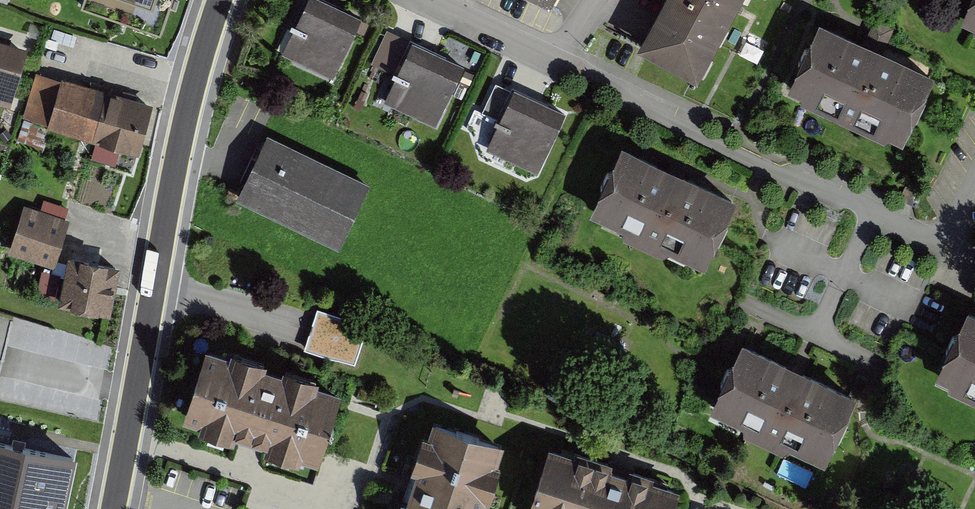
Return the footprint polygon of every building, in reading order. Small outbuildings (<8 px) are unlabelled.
[(75,13),(160,42),(174,0),(80,0),(75,13)] [(313,0),(301,0),(276,51),(328,77),(356,21),(313,0)] [(636,43),(697,76),(739,0),(660,0),(636,43)] [(959,17),(974,24),(974,27),(974,0),(967,0),(959,17)] [(935,70),(820,16),(787,85),(802,92),(803,98),(884,136),(890,133),(902,139),(935,70)] [(461,68),(405,40),(375,101),(430,128),(461,68)] [(4,107),(20,47),(0,41),(0,106),(4,107)] [(145,105),(36,73),(22,122),(130,154),(145,105)] [(563,112),(502,86),(476,148),(536,174),(563,112)] [(368,185),(262,134),(232,197),(338,247),(368,185)] [(737,194),(622,141),(589,210),(604,217),(605,222),(686,261),(692,258),(704,264),(737,194)] [(8,252),(54,267),(69,218),(23,204),(8,252)] [(69,252),(59,301),(110,311),(120,262),(109,260),(109,259),(80,253),(79,254),(69,252)] [(967,305),(934,374),(949,381),(950,387),(974,398),(974,308),(967,305)] [(368,325),(317,308),(304,347),(355,364),(368,325)] [(857,391),(742,337),(709,406),(724,413),(725,419),(807,457),(812,454),(824,460),(857,391)] [(281,370),(265,364),(267,358),(231,347),(229,353),(205,345),(182,416),(200,422),(199,427),(233,438),(234,433),(265,443),(263,448),(298,459),(300,454),(318,460),(341,389),(317,381),(319,375),(283,364),(281,370)] [(429,429),(423,427),(410,466),(416,468),(407,498),(401,496),(397,508),(481,508),(486,496),(489,497),(502,458),(498,456),(504,440),(433,417),(429,429)] [(77,451),(0,435),(0,504),(24,508),(64,508),(77,451)] [(680,485),(548,442),(527,508),(672,508),(680,485)]
